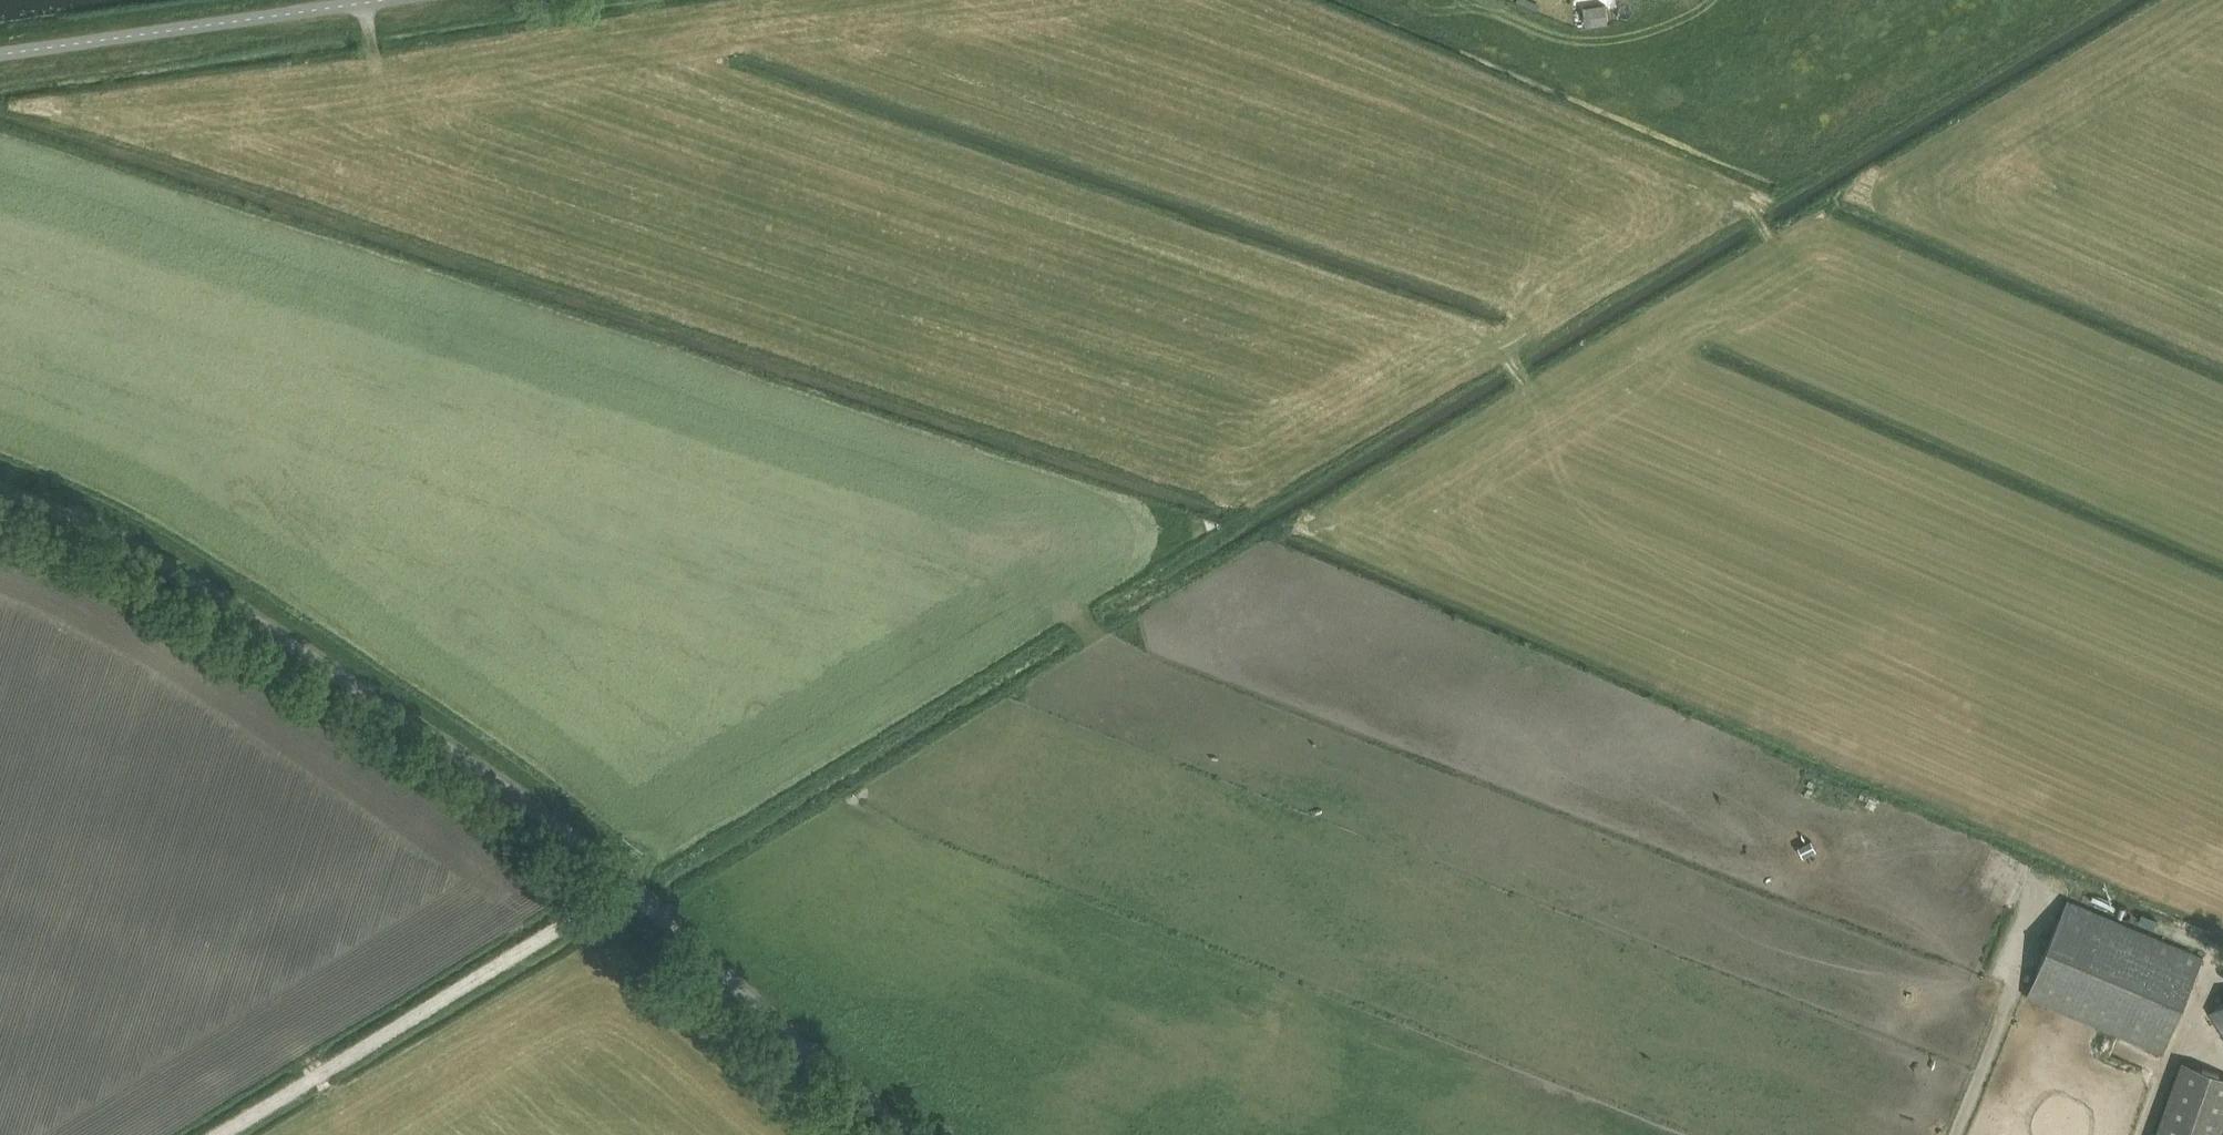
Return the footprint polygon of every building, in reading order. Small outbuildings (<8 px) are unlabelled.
[(2204,958),(2069,900),(2029,994),(2164,1051),(2204,958)] [(2211,1013),(2222,1032),(2222,1006),(2211,1013)] [(2182,1062),(2156,1134),(2220,1134),(2222,1127),(2222,1076),(2182,1062)]
